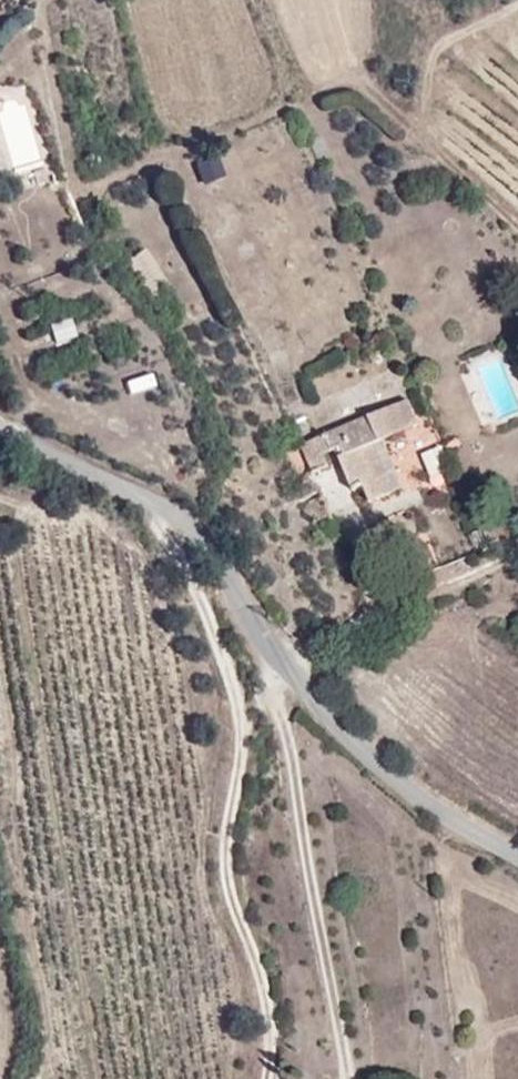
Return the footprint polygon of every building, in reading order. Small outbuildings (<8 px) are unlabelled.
[(39,165),(37,135),(6,137),(8,167),(39,165)] [(203,184),(223,176),(214,154),(194,162),(203,184)] [(167,170),(147,180),(155,197),(175,187),(167,170)] [(166,281),(138,240),(120,253),(148,294),(166,281)] [(70,317),(48,325),(56,344),(77,336),(70,317)] [(380,441),(422,423),(410,395),(284,449),(296,476),(328,462),(325,456),(335,452),(352,491),(364,486),(372,505),(402,492),(380,441)] [(452,470),(441,442),(419,451),(430,479),(452,470)] [(491,525),(496,538),(504,534),(499,522),(491,525)]
